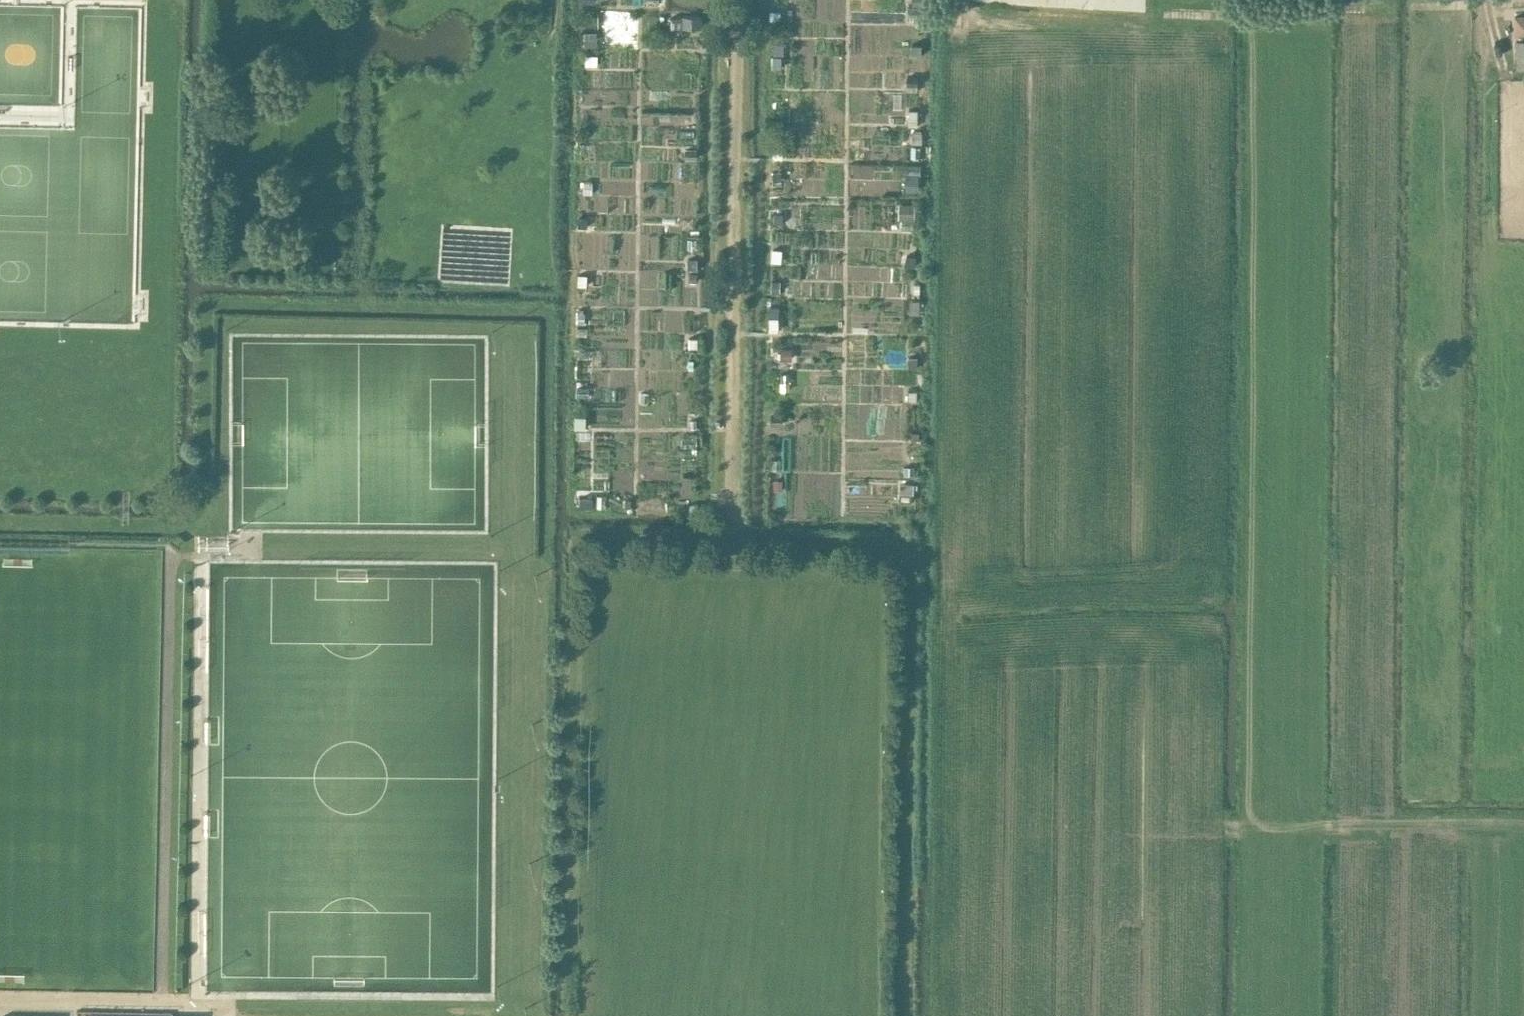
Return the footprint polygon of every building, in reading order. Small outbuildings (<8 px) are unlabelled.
[(671,17),(671,31),(683,31),(683,28),(702,28),(702,18),(702,16),(701,16),(683,16),(683,17),(671,17)] [(597,32),(585,32),(585,45),(597,45),(597,34),(597,32)] [(912,44),(912,54),(922,54),(922,44),(912,44)] [(586,55),(586,64),(598,64),(598,55),(586,55)] [(913,131),(912,143),(923,143),(923,131),(913,131)] [(920,176),(909,176),(909,190),(919,190),(920,176)] [(905,201),(904,217),(914,218),(915,202),(905,201)] [(579,216),(579,226),(588,226),(588,216),(579,216)] [(906,254),(905,265),(916,267),(917,255),(906,254)] [(579,274),(579,285),(587,285),(588,275),(579,274)] [(780,281),(772,281),(772,291),(780,291),(780,281)] [(911,299),(911,311),(920,311),(920,299),(911,299)] [(770,305),(770,330),(779,330),(780,306),(770,305)] [(793,348),(781,348),(781,360),(793,360),(793,348)] [(909,356),(909,367),(918,367),(918,356),(909,356)] [(781,373),(781,382),(790,382),(790,373),(781,373)] [(908,390),(908,400),(917,400),(918,390),(908,390)] [(905,466),(904,475),(915,475),(915,466),(905,466)] [(783,479),(774,479),(774,490),(783,489),(783,479)] [(901,483),(900,493),(914,493),(914,483),(901,483)] [(582,496),(582,506),(593,506),(593,496),(582,496)] [(907,508),(907,516),(914,516),(915,509),(907,508)]
